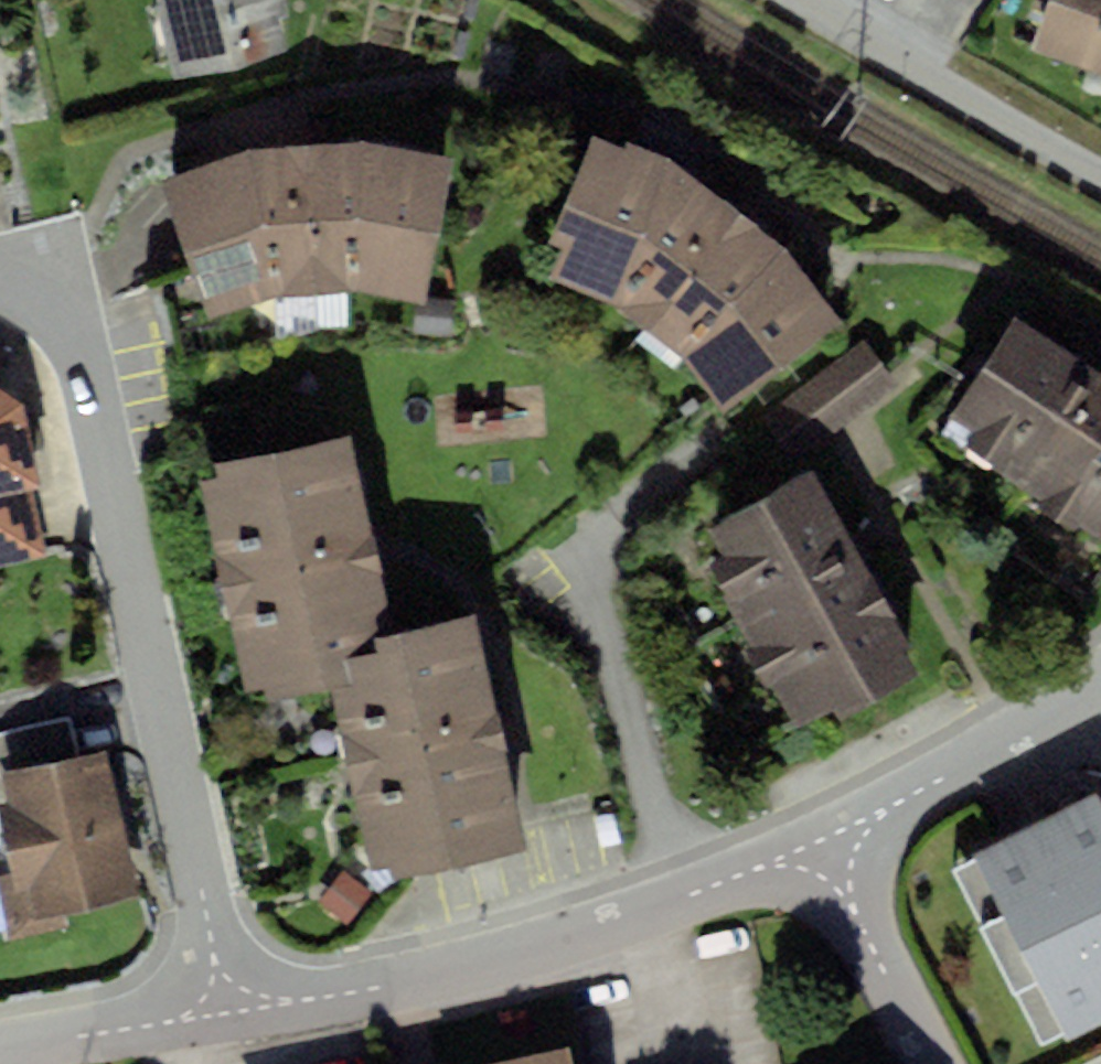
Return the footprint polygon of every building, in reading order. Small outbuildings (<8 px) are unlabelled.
[(165,70),(284,42),(274,0),(148,0),(165,70)] [(1039,53),(1100,71),(1100,0),(1055,0),(1039,53)] [(691,164),(597,125),(540,268),(621,304),(670,348),(721,401),(840,322),(759,219),(691,164)] [(249,136),(159,175),(207,310),(276,291),(345,290),(419,299),(451,157),(357,132),(249,136)] [(1007,318),(935,433),(1100,536),(1100,376),(1007,318)] [(872,351),(813,393),(839,430),(898,388),(872,351)] [(54,570),(22,406),(0,391),(0,580),(54,570)] [(349,434),(199,463),(244,692),(335,675),(373,872),(521,843),(475,606),(387,624),(349,434)] [(812,479),(696,542),(798,730),(915,667),(812,479)] [(2,773),(8,805),(0,806),(0,839),(19,938),(73,928),(69,909),(135,896),(107,753),(2,773)] [(976,859),(1068,1045),(1100,1029),(1100,808),(1097,800),(1002,847),(976,859)] [(342,870),(319,904),(351,925),(373,892),(342,870)]
